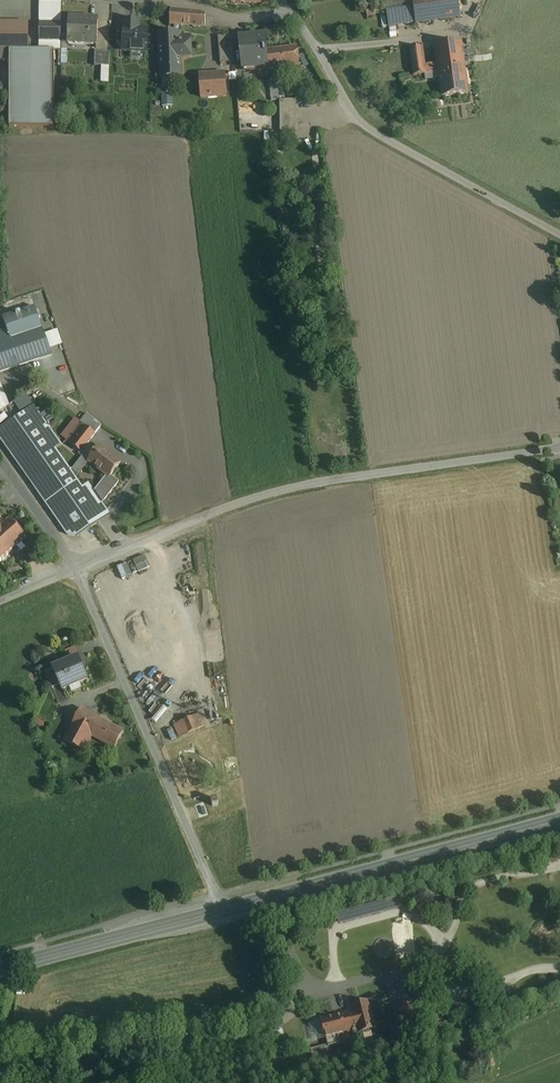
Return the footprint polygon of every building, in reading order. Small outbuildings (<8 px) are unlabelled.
[(385,3),(386,12),(388,27),(415,24),(412,0),(405,0),(385,3)] [(415,24),(460,18),(457,0),(412,0),(415,24)] [(61,3),(39,3),(39,42),(61,42),(61,3)] [(385,3),(372,6),(374,14),(386,12),(385,3)] [(201,13),(170,10),(169,25),(192,26),(192,27),(205,28),(205,27),(206,15),(201,13)] [(98,21),(69,19),(68,44),(97,45),(98,21)] [(138,22),(125,22),(124,30),(123,46),(123,51),(146,52),(147,29),(138,29),(138,22)] [(0,23),(0,61),(9,61),(28,61),(28,51),(28,23),(0,23)] [(180,34),(158,35),(160,77),(182,76),(181,55),(191,55),(190,36),(180,37),(180,34)] [(232,36),(218,37),(220,63),(234,62),(232,36)] [(264,36),(239,39),(243,70),(267,67),(265,51),(264,36)] [(461,42),(434,46),(437,63),(425,65),(422,48),(410,49),(413,76),(438,72),(464,68),(461,42)] [(297,47),(265,51),(267,67),(268,70),(299,66),(297,47)] [(28,61),(9,61),(9,127),(53,127),(53,51),(28,51),(28,61)] [(110,53),(95,52),(94,66),(109,67),(110,53)] [(464,68),(438,72),(442,97),(468,93),(464,68)] [(225,73),(198,75),(200,97),(227,95),(225,73)] [(282,100),(281,78),(272,78),(273,100),(282,100)] [(165,105),(176,104),(175,91),(165,92),(165,105)] [(296,101),(279,101),(280,132),(296,132),(296,101)] [(0,331),(0,372),(51,355),(34,307),(3,318),(7,329),(0,331)] [(14,403),(22,414),(0,430),(0,440),(29,481),(62,459),(55,450),(61,446),(25,394),(14,403)] [(101,426),(87,415),(80,423),(95,434),(101,426)] [(80,423),(66,442),(81,453),(95,434),(80,423)] [(121,463),(100,447),(87,462),(106,477),(109,479),(111,476),(121,463)] [(62,459),(29,481),(63,530),(91,511),(102,504),(94,492),(88,484),(82,488),(62,459)] [(109,479),(106,477),(94,492),(102,504),(103,503),(119,482),(111,476),(109,479)] [(91,511),(64,530),(68,535),(77,537),(99,522),(91,511)] [(0,563),(26,539),(10,522),(8,524),(0,531),(0,563)] [(81,646),(69,651),(73,660),(85,655),(81,646)] [(78,659),(53,669),(60,685),(63,691),(87,680),(78,659)] [(53,669),(45,673),(52,688),(60,685),(53,669)] [(101,720),(81,709),(72,726),(92,737),(101,720)] [(199,714),(174,725),(180,737),(204,726),(199,714)] [(45,723),(36,717),(32,723),(42,728),(45,723)] [(123,732),(101,720),(92,737),(114,749),(123,732)] [(72,726),(63,742),(83,753),(92,737),(72,726)] [(336,921),(399,908),(397,898),(334,911),(336,921)] [(461,998),(451,1000),(454,1017),(464,1015),(461,998)] [(353,1015),(347,1016),(351,1029),(357,1027),(357,1030),(361,1029),(361,1031),(368,1030),(371,1028),(376,1027),(369,1003),(363,1004),(362,1000),(355,1002),(356,1006),(351,1008),(353,1015)] [(423,1000),(397,1006),(403,1026),(429,1019),(423,1000)] [(347,1012),(321,1019),(328,1045),(353,1038),(351,1029),(347,1016),(347,1012)] [(332,1060),(328,1045),(309,1049),(313,1064),(332,1060)]
